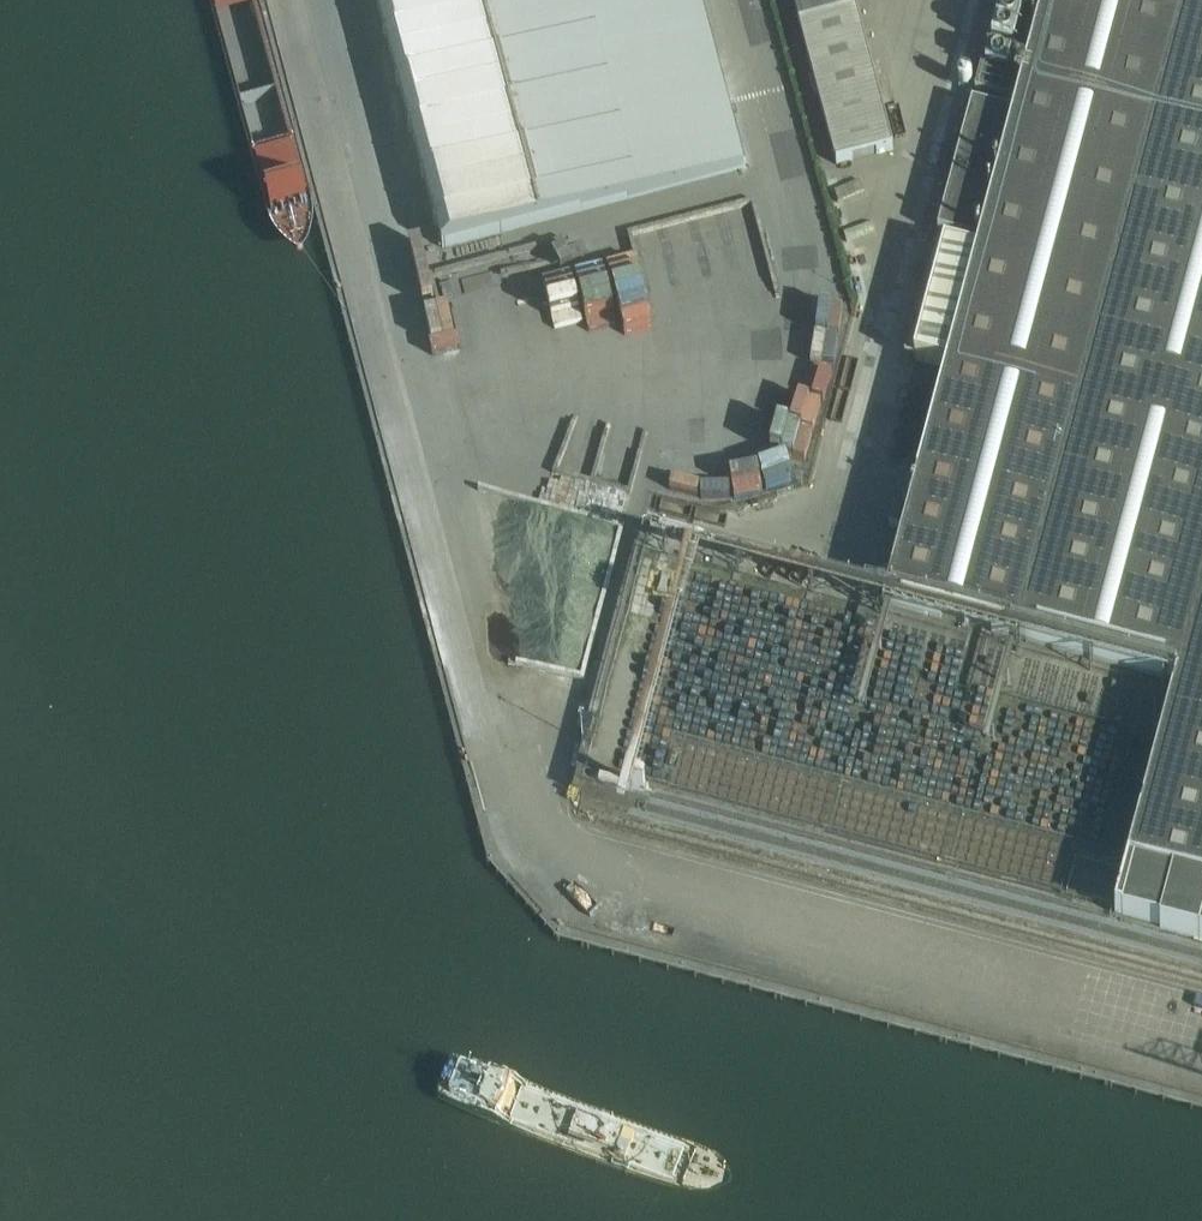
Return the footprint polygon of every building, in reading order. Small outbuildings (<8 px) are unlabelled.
[(744,167),(699,0),(376,0),(442,247),(744,167)] [(853,0),(791,0),(798,24),(835,164),(892,148),(855,8),(853,0)] [(885,524),(905,529),(893,578),(886,602),(1177,679),(1115,913),(1160,925),(1159,928),(1201,939),(1201,0),(999,0),(975,94),(1018,105),(1015,116),(970,105),(937,232),(980,243),(978,252),(934,241),(904,359),(946,370),(910,512),(890,507),(885,524)] [(781,463),(788,440),(760,432),(754,455),(781,463)] [(594,716),(581,712),(578,725),(590,728),(594,716)]
